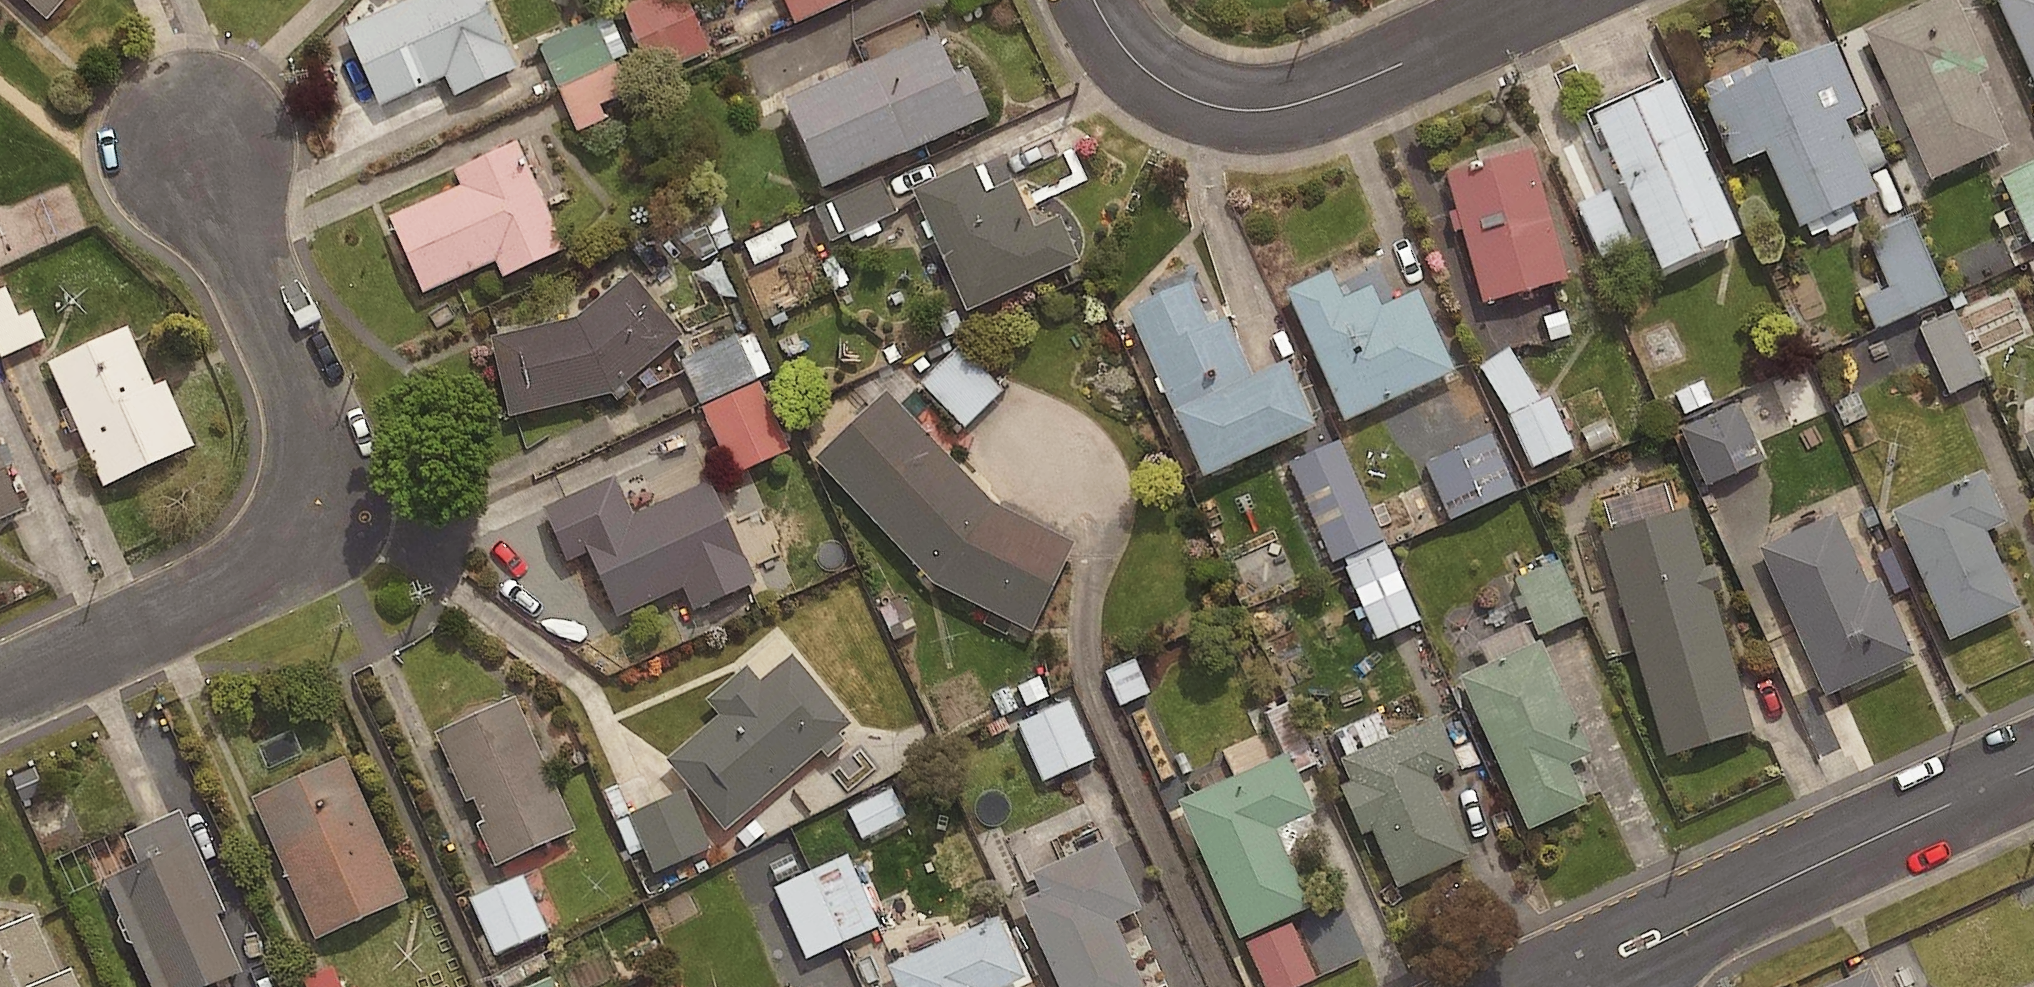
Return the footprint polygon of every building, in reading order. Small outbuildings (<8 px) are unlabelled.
[(44,18),(60,0),(25,0),(44,18)] [(342,26),(377,104),(443,75),(452,96),(516,67),(485,0),(399,0),(342,26)] [(686,0),(655,0),(619,13),(643,80),(706,58),(686,0)] [(1863,32),(1929,180),(2009,145),(1977,73),(1986,69),(1955,0),(1934,0),(1863,32)] [(2033,81),(2033,0),(1998,0),(2033,81)] [(625,100),(597,26),(544,46),(578,137),(605,127),(599,110),(625,100)] [(933,31),(780,100),(820,188),(985,114),(965,68),(952,74),(933,31)] [(1833,41),(1703,99),(1731,162),(1762,148),(1797,227),(1876,192),(1844,119),(1864,110),(1833,41)] [(1670,78),(1590,114),(1659,268),(1739,233),(1670,78)] [(563,247),(514,139),(449,168),(456,184),(386,215),(420,292),(493,260),(500,275),(563,247)] [(1529,148),(1444,171),(1480,301),(1566,278),(1529,148)] [(970,162),(910,188),(964,309),(1077,259),(1057,214),(1032,225),(1010,178),(983,191),(970,162)] [(2003,182),(2033,247),(2033,246),(2033,168),(2003,182)] [(896,217),(880,183),(830,206),(846,240),(896,217)] [(1633,250),(1611,196),(1580,209),(1602,263),(1633,250)] [(1944,303),(1909,220),(1864,239),(1887,293),(1863,303),(1876,332),(1944,303)] [(799,246),(789,225),(745,246),(755,267),(799,246)] [(1328,270),(1285,289),(1343,419),(1453,370),(1416,287),(1380,303),(1371,284),(1340,298),(1328,270)] [(573,316),(488,335),(506,415),(608,392),(681,334),(628,272),(573,316)] [(1190,282),(1128,310),(1201,473),(1311,424),(1283,361),(1250,375),(1224,317),(1208,324),(1190,282)] [(0,296),(0,361),(45,342),(35,320),(0,296)] [(1984,382),(1954,315),(1920,331),(1950,398),(1984,382)] [(150,386),(124,327),(45,362),(100,485),(191,444),(163,381),(150,386)] [(769,378),(753,335),(682,361),(698,404),(769,378)] [(1003,394),(960,349),(921,386),(964,431),(1003,394)] [(1537,399),(1514,353),(1484,367),(1534,470),(1573,451),(1545,395),(1537,399)] [(992,502),(885,389),(812,458),(931,583),(1028,631),(1073,543),(992,502)] [(785,456),(757,391),(706,413),(733,478),(785,456)] [(1763,466),(1738,408),(1682,432),(1706,490),(1763,466)] [(2023,433),(2033,457),(2033,428),(2023,433)] [(1517,493),(1491,438),(1424,470),(1450,525),(1517,493)] [(1384,543),(1339,446),(1289,469),(1334,566),(1384,543)] [(0,466),(0,516),(19,507),(0,466)] [(1982,469),(1891,510),(1949,638),(2019,607),(1984,531),(2005,521),(1982,469)] [(708,480),(578,538),(614,617),(681,588),(690,609),(753,581),(708,480)] [(1686,507),(1597,533),(1663,757),(1752,731),(1686,507)] [(1834,512),(1757,546),(1824,696),(1913,656),(1878,578),(1866,583),(1834,512)] [(1431,577),(1415,539),(1345,570),(1378,643),(1419,625),(1403,590),(1431,577)] [(1581,622),(1560,568),(1516,585),(1537,639),(1581,622)] [(1539,639),(1458,676),(1526,829),(1584,803),(1566,763),(1590,753),(1539,639)] [(745,665),(704,700),(716,715),(663,759),(722,829),(847,723),(789,654),(757,680),(745,665)] [(1147,698),(1134,662),(1106,673),(1120,708),(1147,698)] [(1049,699),(1041,677),(991,696),(999,718),(1049,699)] [(513,696),(432,732),(492,865),(573,829),(513,696)] [(1098,762),(1074,702),(1019,724),(1043,784),(1098,762)] [(1437,715),(1339,758),(1350,783),(1339,788),(1360,835),(1370,830),(1396,888),(1468,856),(1434,780),(1460,768),(1437,715)] [(1287,752),(1176,800),(1237,937),(1309,906),(1276,830),(1314,813),(1287,752)] [(404,899),(341,756),(249,797),(312,939),(404,899)] [(905,821),(891,793),(849,814),(863,842),(905,821)] [(705,852),(680,796),(615,826),(630,860),(645,853),(655,874),(705,852)] [(239,972),(181,844),(112,874),(163,986),(205,986),(239,972)] [(1019,901),(1057,986),(1143,986),(1113,921),(1139,909),(1116,858),(1019,901)] [(878,930),(846,859),(775,891),(807,962),(878,930)] [(546,935),(520,881),(471,903),(497,958),(546,935)] [(885,966),(894,986),(1000,986),(1024,976),(997,916),(885,966)] [(28,918),(0,930),(0,986),(76,986),(68,970),(54,976),(28,918)] [(1867,969),(1827,986),(1875,986),(1867,969)] [(304,985),(305,986),(338,986),(331,973),(304,985)]
